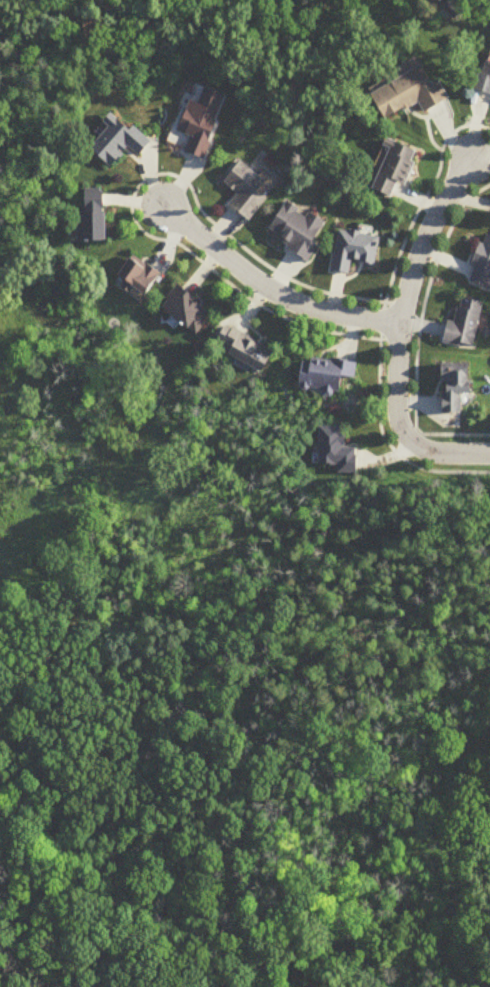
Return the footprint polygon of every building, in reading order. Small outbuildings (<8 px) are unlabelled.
[(489,93),(489,57),(486,75),(478,72),(474,89),(489,93)] [(373,91),(386,120),(421,103),(426,113),(451,101),(443,82),(435,86),(426,66),(373,91)] [(187,153),(206,160),(230,96),(198,85),(181,131),(193,136),(187,153)] [(140,158),(152,144),(118,115),(89,148),(114,169),(131,150),(140,158)] [(374,190),(393,198),(399,183),(407,186),(421,152),(387,139),(384,148),(389,150),(374,190)] [(269,183),(241,161),(224,182),(239,194),(230,206),(250,222),(269,199),(261,193),(269,183)] [(85,190),(85,244),(108,244),(108,190),(85,190)] [(329,225),(288,200),(267,235),(308,260),(329,225)] [(380,237),(339,231),(333,272),(352,275),(354,263),(376,266),(380,237)] [(485,235),(469,283),(489,290),(489,237),(485,235)] [(162,276),(133,257),(119,278),(149,297),(162,276)] [(161,311),(200,335),(214,312),(176,288),(161,311)] [(484,304),(461,299),(456,325),(448,323),(444,344),(474,350),(484,304)] [(266,373),(277,350),(226,327),(216,350),(266,373)] [(358,364),(310,357),(305,392),(342,397),(345,378),(355,380),(358,364)] [(442,393),(442,414),(462,414),(462,395),(472,395),(473,368),(443,367),(443,379),(448,379),(448,393),(442,393)] [(338,473),(356,474),(357,450),(345,449),(345,429),(320,428),(319,466),(338,467),(338,473)]
